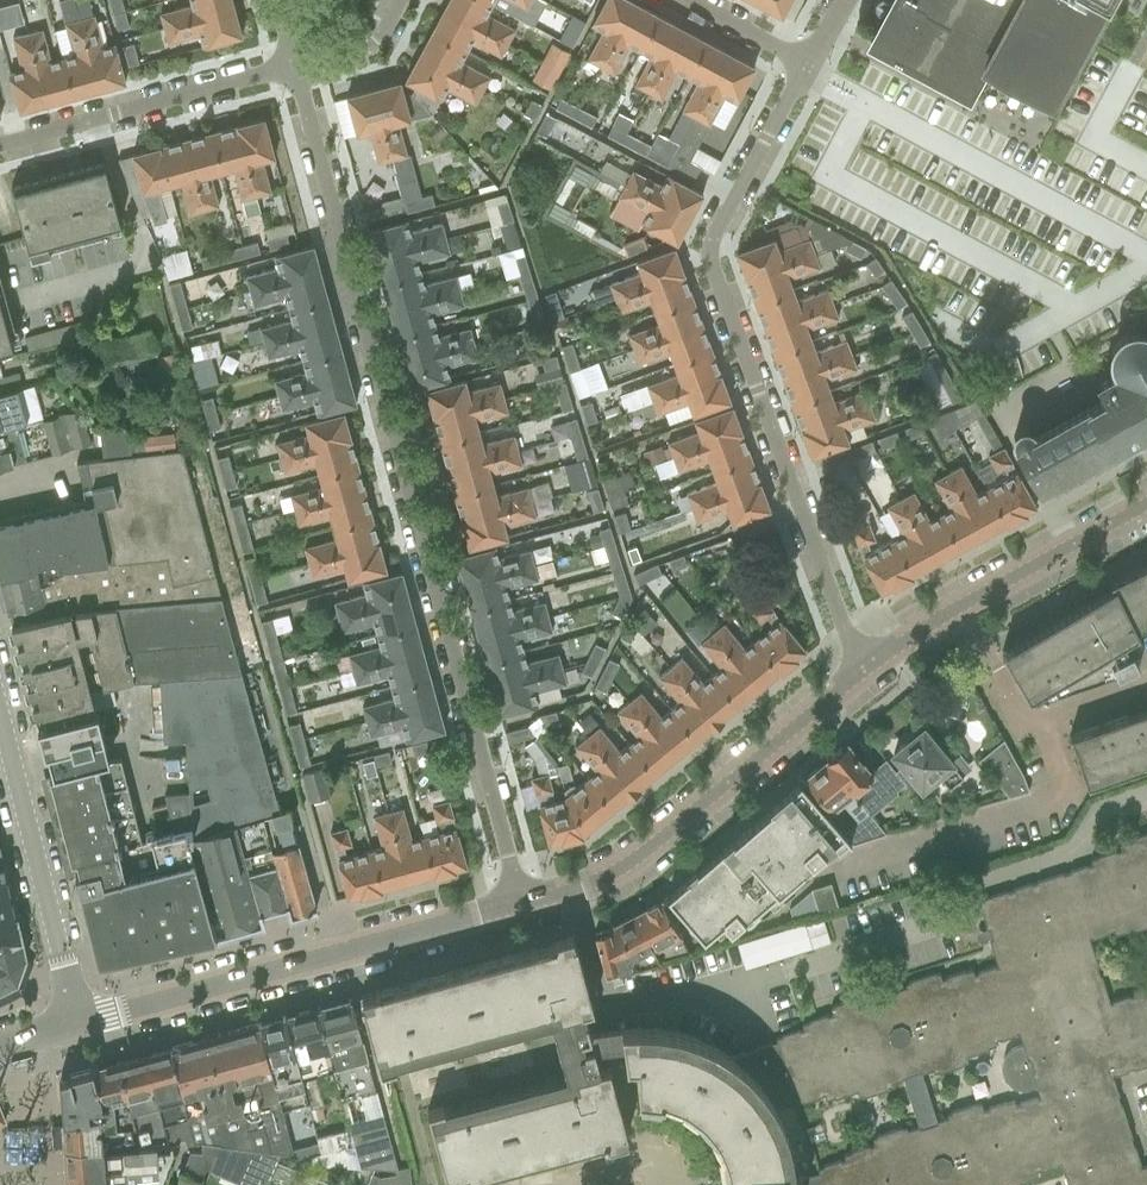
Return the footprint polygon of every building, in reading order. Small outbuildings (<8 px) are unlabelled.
[(80,20),(93,17),(89,0),(75,0),(80,20)] [(113,15),(124,12),(121,0),(109,0),(113,15)] [(164,29),(234,10),(231,0),(190,0),(191,4),(159,13),(164,29)] [(444,8),(445,9),(508,43),(515,30),(486,14),(492,4),(485,0),(448,0),(444,8)] [(526,9),(529,3),(531,0),(510,0),(526,9)] [(572,1),(589,10),(589,9),(590,8),(594,0),(572,0),(572,1)] [(587,59),(600,67),(635,3),(630,0),(605,0),(599,10),(591,25),(602,31),(587,59)] [(757,4),(781,17),(790,0),(759,0),(757,4)] [(870,42),(967,94),(984,63),(1051,99),(1052,96),(1041,90),(1090,0),(893,0),(870,42)] [(1126,3),(1146,15),(1146,0),(1128,0),(1126,3)] [(635,3),(600,67),(614,74),(629,45),(640,51),(659,16),(635,3)] [(444,8),(431,32),(432,32),(466,51),(472,41),(501,56),(508,43),(445,9),(444,8)] [(234,10),(164,29),(167,42),(199,34),(203,47),(241,36),(234,10)] [(124,12),(113,15),(117,30),(120,30),(122,29),(128,27),(128,25),(125,15),(124,12)] [(93,17),(80,20),(98,90),(125,82),(115,44),(104,47),(95,16),(93,17)] [(571,16),(563,32),(576,39),(584,23),(571,16)] [(650,56),(634,85),(648,93),(683,28),(659,16),(640,51),(650,56)] [(73,55),(62,58),(72,97),(98,90),(80,20),(65,24),(73,55)] [(683,28),(648,93),(661,99),(677,71),(688,76),(707,41),(683,28)] [(43,30),(28,34),(46,104),(72,97),(62,58),(51,61),(43,30)] [(431,32),(418,56),(419,56),(482,90),(489,77),(461,62),(466,51),(432,32),(431,32)] [(46,104),(28,34),(12,38),(21,69),(9,72),(19,111),(46,104)] [(697,82),(682,111),(695,118),(696,118),(730,54),(707,41),(688,76),(697,82)] [(553,43),(543,62),(558,70),(568,51),(553,43)] [(133,44),(123,47),(128,66),(138,64),(133,44)] [(730,54),(696,118),(709,125),(710,123),(724,96),(735,102),(754,67),(730,54)] [(418,56),(405,80),(416,86),(412,93),(431,114),(431,115),(440,99),(446,88),(475,104),(482,90),(419,56),(418,56)] [(543,62),(533,80),(548,88),(558,70),(543,62)] [(400,82),(373,89),(392,158),(400,156),(406,155),(401,138),(397,123),(431,114),(412,93),(403,96),(400,82)] [(373,89),(346,96),(357,134),(368,131),(377,162),(392,158),(373,89)] [(724,96),(710,123),(723,130),(738,103),(735,102),(724,96)] [(560,99),(555,108),(573,118),(573,117),(577,111),(577,110),(578,109),(578,108),(560,99)] [(531,100),(524,114),(533,119),(540,105),(531,100)] [(573,117),(573,118),(591,127),(596,117),(578,108),(578,109),(577,110),(577,111),(573,117)] [(695,118),(682,111),(666,139),(680,146),(695,118)] [(546,114),(536,132),(545,137),(555,119),(546,114)] [(618,115),(612,126),(626,133),(631,123),(618,115)] [(680,146),(668,167),(694,181),(701,167),(690,160),(695,150),(698,145),(709,125),(696,118),(695,118),(680,146)] [(264,119),(237,126),(256,195),(270,192),(262,160),(274,157),(264,119)] [(237,126),(211,133),(222,172),(233,169),(241,199),(256,195),(237,126)] [(612,126),(607,136),(620,143),(623,138),(626,133),(612,126)] [(211,133),(185,140),(204,210),(219,206),(210,175),(222,172),(211,133)] [(623,138),(620,143),(645,156),(650,146),(626,133),(623,138)] [(656,135),(650,146),(672,157),(678,147),(656,135)] [(185,140),(159,147),(170,186),(181,183),(189,215),(204,210),(185,140)] [(650,146),(645,156),(659,163),(663,166),(667,167),(672,157),(650,146)] [(170,186),(159,147),(132,154),(132,156),(118,160),(133,195),(142,193),(154,224),(167,220),(159,189),(170,186)] [(690,160),(701,167),(714,173),(720,163),(695,150),(690,160)] [(567,170),(542,217),(587,240),(594,228),(573,217),(575,213),(571,211),(584,186),(589,189),(591,185),(611,195),(612,193),(613,191),(618,181),(573,157),(567,170)] [(103,162),(11,187),(28,249),(120,224),(103,162)] [(632,171),(625,184),(689,218),(703,194),(680,182),(654,169),(648,179),(632,171)] [(625,184),(618,198),(646,213),(641,223),(655,231),(676,243),(689,218),(625,184)] [(431,195),(403,202),(406,213),(434,206),(431,195)] [(402,197),(380,203),(384,219),(406,213),(403,202),(402,197)] [(507,202),(496,205),(502,224),(513,220),(507,202)] [(379,209),(364,213),(367,224),(382,220),(379,209)] [(391,225),(368,231),(375,257),(445,239),(445,238),(441,223),(410,231),(407,220),(391,225)] [(814,221),(806,232),(809,239),(814,253),(815,255),(850,242),(849,241),(814,221)] [(512,222),(499,226),(502,235),(515,231),(512,222)] [(286,235),(267,240),(270,250),(288,245),(286,235)] [(445,239),(375,257),(382,284),(421,273),(422,273),(419,262),(449,254),(445,238),(445,239)] [(642,239),(624,245),(627,256),(645,249),(642,239)] [(737,252),(736,252),(746,278),(814,253),(809,239),(778,250),(774,239),(737,252)] [(852,242),(847,251),(860,258),(865,249),(852,242)] [(257,243),(242,247),(244,257),(259,253),(257,243)] [(277,268),(246,277),(250,291),(320,272),(313,246),(290,252),(274,256),(277,268)] [(499,246),(488,249),(490,256),(496,254),(501,252),(499,246)] [(520,246),(510,249),(518,273),(526,270),(527,270),(528,270),(520,246)] [(242,247),(216,254),(218,264),(236,259),(244,257),(242,247)] [(640,273),(609,284),(615,299),(683,274),(674,248),(651,256),(636,262),(640,273)] [(184,251),(161,258),(167,277),(190,271),(188,264),(184,251)] [(814,253),(746,278),(755,304),(792,290),(793,290),(789,279),(820,268),(815,255),(814,253)] [(216,254),(200,258),(203,268),(218,264),(216,254)] [(870,262),(866,265),(875,276),(882,271),(883,270),(879,265),(876,260),(875,259),(870,262)] [(526,270),(518,273),(527,300),(536,297),(537,297),(528,270),(527,270),(526,270)] [(320,272),(250,291),(254,306),(285,298),(288,309),(327,298),(320,272)] [(421,273),(382,284),(389,310),(460,291),(455,275),(424,284),(422,273),(421,273)] [(683,274),(615,299),(620,314),(651,302),(654,313),(692,299),(683,274)] [(890,280),(882,286),(898,309),(906,303),(905,302),(890,280)] [(179,282),(168,285),(176,310),(187,307),(179,282)] [(609,284),(590,291),(595,306),(615,299),(609,284)] [(792,290),(755,304),(764,329),(831,305),(833,304),(828,290),(797,301),(793,290),(792,290)] [(460,291),(389,310),(396,336),(436,325),(432,312),(463,304),(460,291)] [(555,292),(544,295),(553,321),(563,317),(555,292)] [(536,297),(527,300),(534,321),(544,318),(537,297),(536,297)] [(291,320),(260,328),(263,340),(264,343),(334,324),(327,298),(288,309),(291,320)] [(659,324),(628,335),(633,349),(702,324),(692,299),(654,313),(659,324)] [(13,348),(0,300),(0,352),(13,348)] [(831,305),(764,329),(773,354),(811,341),(808,330),(838,319),(833,304),(831,305)] [(187,307),(176,310),(181,330),(182,330),(192,327),(187,307)] [(910,311),(902,317),(912,333),(920,327),(910,311)] [(553,321),(556,331),(571,326),(567,316),(563,317),(553,321)] [(80,323),(24,338),(28,351),(84,336),(80,323)] [(334,324),(264,343),(268,358),(299,350),(302,361),(341,351),(334,324)] [(702,324),(633,349),(639,365),(669,354),(673,364),(711,350),(702,324)] [(436,325),(396,336),(403,362),(473,343),(474,343),(470,326),(438,335),(436,325)] [(88,344),(95,370),(162,351),(155,326),(88,344)] [(920,327),(912,333),(920,346),(929,341),(920,327)] [(260,328),(246,332),(249,344),(263,340),(260,328)] [(1014,438),(1014,439),(1014,440),(1014,441),(1029,469),(1040,489),(1139,433),(1146,429),(1146,335),(1145,334),(1144,334),(1142,333),(1141,333),(1140,333),(1139,333),(1138,333),(1137,332),(1136,332),(1135,332),(1133,332),(1132,333),(1130,333),(1129,333),(1127,334),(1126,334),(1125,335),(1124,335),(1122,336),(1121,337),(1120,337),(1119,338),(1118,339),(1118,340),(1117,340),(1116,341),(1116,342),(1115,342),(1115,343),(1114,344),(1113,345),(1113,346),(1112,347),(1112,348),(1111,349),(1111,350),(1111,351),(1111,352),(1110,352),(1110,353),(1110,354),(1110,355),(1110,356),(1110,357),(1110,358),(1110,359),(1110,360),(1110,361),(1110,362),(1110,363),(1110,364),(1111,365),(1117,375),(1099,385),(1106,398),(1099,402),(1086,409),(1034,438),(1032,434),(1031,433),(1030,432),(1030,431),(1029,431),(1028,430),(1027,430),(1027,429),(1026,429),(1025,429),(1024,429),(1023,429),(1022,429),(1021,429),(1020,429),(1019,429),(1019,430),(1018,430),(1017,431),(1016,432),(1015,433),(1015,434),(1014,434),(1014,435),(1014,436),(1014,437),(1014,438)] [(216,340),(190,347),(194,361),(210,357),(219,354),(216,340)] [(811,341),(773,354),(783,380),(850,355),(851,355),(846,341),(815,352),(811,341)] [(473,343),(403,362),(410,388),(433,382),(450,378),(447,365),(478,357),(474,343),(473,343)] [(572,344),(561,347),(569,372),(580,369),(572,344)] [(647,386),(619,396),(624,410),(652,400),(720,375),(711,350),(673,364),(677,375),(647,386)] [(305,372),(274,380),(278,396),(348,377),(341,351),(302,361),(305,372)] [(935,352),(926,357),(939,381),(948,377),(935,352)] [(850,355),(783,380),(792,405),(829,392),(830,391),(826,382),(857,370),(851,355),(850,355)] [(556,356),(541,360),(544,370),(558,366),(556,356)] [(190,362),(196,387),(197,388),(217,383),(210,357),(194,361),(190,362)] [(580,369),(569,372),(575,391),(589,386),(583,367),(580,369)] [(542,378),(536,380),(538,388),(544,386),(546,386),(564,381),(561,372),(542,378)] [(18,391),(17,389),(22,388),(18,374),(0,379),(0,396),(18,391)] [(720,375),(652,400),(655,410),(657,415),(671,410),(687,404),(690,410),(692,415),(705,410),(707,409),(730,401),(720,375)] [(348,377),(278,396),(282,410),(282,411),(286,410),(313,403),(315,410),(316,414),(331,410),(333,410),(355,403),(348,377)] [(948,377),(939,381),(950,401),(951,404),(960,398),(948,377)] [(449,384),(426,390),(431,410),(433,417),(458,410),(504,398),(499,381),(469,390),(466,379),(449,384)] [(565,383),(554,386),(555,388),(561,409),(562,412),(572,409),(565,383)] [(0,396),(0,432),(6,430),(6,429),(17,426),(27,424),(24,413),(18,391),(0,396)] [(829,392),(792,405),(794,410),(801,431),(858,410),(868,406),(870,406),(865,392),(834,403),(830,391),(829,392)] [(204,400),(201,400),(205,414),(207,413),(215,411),(212,398),(205,399),(204,400)] [(458,410),(433,417),(440,443),(480,432),(477,422),(508,414),(507,410),(504,398),(458,410)] [(591,403),(581,406),(586,424),(596,421),(595,417),(594,413),(591,403)] [(969,403),(949,410),(957,426),(976,416),(969,403)] [(660,446),(641,453),(646,467),(653,464),(741,432),(733,410),(732,406),(722,410),(709,415),(693,420),(698,432),(668,443),(669,447),(661,450),(660,446)] [(858,410),(801,431),(811,457),(833,448),(849,443),(845,432),(875,420),(871,410),(870,406),(868,406),(858,410)] [(41,420),(51,454),(91,443),(81,408),(41,420)] [(957,426),(949,410),(927,418),(938,437),(957,426)] [(207,413),(205,414),(209,428),(209,430),(215,429),(219,428),(217,419),(215,411),(207,413)] [(307,434),(276,443),(280,458),(350,439),(343,412),(320,419),(304,423),(307,434)] [(575,419),(565,422),(569,436),(580,433),(575,419)] [(919,424),(905,429),(908,439),(922,434),(919,424)] [(0,432),(0,468),(27,461),(17,427),(6,430),(0,432)] [(128,429),(99,431),(102,460),(131,458),(130,452),(129,439),(128,429)] [(480,432),(440,443),(447,469),(518,450),(514,435),(483,443),(480,432)] [(741,432),(653,464),(659,480),(678,472),(708,462),(712,472),(750,458),(741,432)] [(896,432),(878,439),(882,449),(899,442),(896,432)] [(580,433),(569,436),(577,460),(587,457),(580,433)] [(139,438),(129,439),(130,452),(131,458),(176,453),(177,453),(176,447),(175,434),(139,438)] [(350,439),(280,458),(284,473),(316,465),(319,476),(357,465),(350,439)] [(853,448),(848,450),(851,460),(874,452),(870,442),(853,448)] [(1011,475),(991,487),(1011,525),(1027,516),(1026,513),(1036,507),(1003,448),(988,456),(997,472),(1007,467),(1011,475)] [(518,450),(447,469),(454,495),(494,484),(495,484),(492,473),(523,465),(518,450)] [(827,458),(826,458),(830,468),(851,460),(848,450),(827,458)] [(228,456),(217,459),(221,473),(230,470),(231,470),(228,456)] [(0,526),(0,575),(53,563),(54,570),(208,558),(181,458),(101,464),(77,466),(78,468),(80,468),(86,467),(95,504),(22,521),(0,526)] [(716,483),(686,493),(691,508),(760,483),(750,458),(712,472),(716,483)] [(321,486),(290,495),(294,510),(295,510),(364,491),(357,465),(319,476),(321,486)] [(962,465),(949,472),(984,536),(1005,524),(1007,527),(1011,525),(991,487),(977,494),(962,465)] [(569,484),(555,488),(557,495),(596,485),(595,484),(590,466),(566,472),(569,484)] [(230,470),(221,473),(225,489),(236,486),(231,470),(230,470)] [(949,509),(939,514),(959,550),(984,536),(949,472),(934,481),(949,509)] [(619,477),(603,482),(604,483),(609,500),(625,495),(619,477)] [(760,483),(691,508),(697,523),(726,512),(730,523),(747,517),(769,509),(760,483)] [(494,484),(454,495),(461,521),(532,502),(529,488),(498,496),(495,484),(494,484)] [(597,489),(587,492),(593,512),(603,509),(597,489)] [(295,510),(294,510),(298,525),(330,516),(333,528),(371,517),(364,491),(295,510)] [(915,492),(898,501),(933,564),(959,550),(939,514),(930,520),(915,492)] [(902,535),(888,542),(909,581),(915,577),(913,575),(933,564),(898,501),(887,507),(902,535)] [(532,502),(461,521),(468,548),(491,541),(509,537),(506,526),(537,518),(532,502)] [(231,507),(230,507),(234,523),(235,523),(236,522),(241,521),(242,521),(244,520),(241,504),(240,504),(233,506),(231,507)] [(624,513),(614,516),(620,534),(630,531),(624,513)] [(336,538),(304,547),(308,562),(309,562),(379,543),(371,517),(333,528),(336,538)] [(235,523),(234,523),(242,552),(244,551),(252,549),(253,549),(244,520),(242,521),(241,521),(236,522),(235,523)] [(867,520),(851,526),(859,548),(860,547),(865,562),(881,592),(892,586),(893,589),(909,581),(888,542),(877,548),(867,520)] [(609,527),(598,531),(603,545),(614,542),(609,527)] [(598,534),(588,537),(592,548),(600,546),(602,545),(598,534)] [(614,542),(603,545),(611,570),(621,567),(614,542)] [(309,562),(308,562),(312,577),(344,569),(347,580),(363,576),(386,570),(379,543),(309,562)] [(479,551),(456,557),(463,584),(534,564),(530,548),(499,557),(496,546),(479,551)] [(636,546),(626,550),(631,563),(641,560),(636,546)] [(683,556),(669,561),(670,564),(672,571),(687,565),(683,556)] [(252,558),(244,560),(245,560),(249,579),(259,576),(260,576),(255,557),(254,557),(252,558)] [(16,631),(109,607),(220,599),(208,558),(54,570),(53,563),(0,575),(0,580),(7,611),(13,632),(16,631)] [(534,564),(463,584),(470,610),(510,599),(507,587),(538,578),(534,564)] [(656,564),(633,574),(638,584),(661,574),(657,565),(656,564)] [(1136,629),(1146,624),(1146,564),(1109,583),(1112,587),(1085,602),(1001,652),(1029,698),(1055,682),(1060,691),(1088,675),(1093,684),(1116,676),(1118,678),(1139,668),(1132,655),(1130,657),(1123,643),(1138,633),(1136,629)] [(621,567),(611,570),(613,577),(620,597),(629,595),(630,594),(625,579),(625,577),(624,575),(623,573),(621,567)] [(364,593),(333,601),(337,618),(338,617),(408,598),(401,572),(378,578),(361,582),(364,593)] [(259,576),(249,579),(256,604),(266,601),(260,576),(259,576)] [(620,597),(612,613),(621,618),(631,598),(630,594),(629,595),(620,597)] [(338,617),(337,618),(341,631),(372,622),(376,635),(415,624),(408,598),(338,617)] [(762,598),(749,609),(759,622),(766,616),(773,625),(758,637),(785,670),(798,659),(796,657),(805,650),(784,624),(783,624),(772,612),(773,611),(762,598)] [(26,644),(16,646),(36,725),(95,711),(95,710),(90,691),(127,681),(158,679),(240,673),(220,599),(109,607),(16,631),(24,635),(26,644)] [(510,599),(470,610),(478,636),(549,616),(545,601),(513,609),(510,599)] [(644,609),(631,621),(644,635),(657,623),(644,609)] [(549,616),(478,636),(485,662),(525,651),(521,639),(553,631),(549,616)] [(271,620),(261,622),(265,637),(275,634),(274,630),(271,620)] [(378,645),(348,654),(352,670),(422,650),(415,624),(376,635),(378,645)] [(723,624),(716,630),(761,685),(777,672),(779,675),(785,670),(758,637),(744,649),(723,624)] [(626,625),(620,638),(629,643),(636,629),(626,625)] [(719,668),(714,672),(740,703),(761,685),(716,630),(699,644),(719,668)] [(275,634),(265,637),(268,648),(272,662),(272,663),(282,660),(281,654),(279,647),(278,643),(275,634)] [(595,644),(585,663),(600,659),(605,649),(595,644)] [(422,650),(352,670),(356,683),(387,674),(390,687),(391,687),(429,677),(422,650)] [(525,651),(485,662),(492,688),(562,669),(558,653),(527,661),(525,651)] [(681,658),(673,665),(719,721),(722,719),(722,718),(740,703),(714,672),(702,682),(681,658)] [(585,663),(581,672),(591,677),(595,668),(600,659),(585,663)] [(608,659),(602,673),(612,678),(618,664),(608,659)] [(282,660),(272,663),(272,665),(273,669),(279,688),(279,689),(289,687),(289,686),(287,677),(286,675),(283,663),(282,660)] [(678,702),(672,707),(698,738),(709,728),(710,729),(719,721),(673,665),(658,678),(678,702)] [(562,669),(492,688),(499,714),(522,708),(539,704),(536,691),(566,683),(562,669)] [(184,738),(191,828),(219,935),(262,924),(260,916),(287,908),(290,917),(315,910),(284,798),(275,800),(240,673),(158,679),(163,740),(184,738)] [(602,673),(594,687),(604,692),(612,678),(602,673)] [(393,697),(362,706),(366,722),(437,703),(429,677),(391,687),(390,687),(393,697)] [(289,687),(279,689),(285,714),(286,715),(296,712),(296,711),(295,709),(291,692),(289,687)] [(640,692),(630,700),(676,756),(698,738),(672,707),(661,717),(640,692)] [(637,737),(630,743),(655,773),(676,756),(630,700),(616,712),(637,737)] [(437,703),(366,722),(370,735),(401,727),(405,740),(421,735),(444,729),(437,703)] [(1069,736),(1087,786),(1146,766),(1146,709),(1069,736)] [(95,711),(36,725),(43,752),(46,751),(49,762),(52,774),(109,759),(106,748),(103,736),(96,710),(95,710),(95,711)] [(555,711),(541,715),(543,726),(558,722),(555,711)] [(587,716),(580,722),(586,730),(593,724),(587,716)] [(299,723),(288,726),(299,767),(310,764),(299,723)] [(528,726),(505,732),(508,743),(531,737),(528,726)] [(598,726),(587,736),(634,792),(639,787),(655,773),(630,743),(619,751),(598,726)] [(914,793),(938,774),(950,787),(963,776),(961,774),(965,770),(966,763),(954,749),(946,756),(923,728),(922,729),(920,729),(911,737),(910,739),(906,743),(903,742),(900,745),(898,749),(893,753),(904,766),(897,772),(914,793)] [(596,771),(579,785),(604,815),(626,797),(627,798),(634,792),(587,736),(575,746),(596,771)] [(425,741),(411,745),(414,755),(428,752),(425,741)] [(1023,776),(1020,770),(1004,741),(981,760),(1010,796),(1029,791),(1023,776)] [(846,743),(825,760),(868,812),(889,795),(904,783),(904,782),(885,759),(870,772),(846,743)] [(388,751),(374,755),(376,766),(391,762),(388,751)] [(49,774),(56,803),(127,785),(120,758),(111,759),(109,759),(52,774),(49,774)] [(373,760),(362,763),(366,777),(376,774),(373,760)] [(858,821),(847,830),(857,842),(885,833),(868,812),(825,760),(804,777),(832,811),(843,802),(858,821)] [(567,765),(558,767),(561,781),(571,779),(569,766),(567,765)] [(329,797),(320,768),(301,773),(310,803),(329,797)] [(548,774),(531,778),(535,795),(537,794),(541,810),(540,811),(549,843),(559,840),(560,843),(575,839),(563,798),(555,800),(548,774)] [(703,939),(714,930),(722,923),(730,932),(743,921),(747,926),(759,916),(755,910),(801,871),(805,876),(817,866),(813,861),(832,844),(843,834),(800,782),(667,896),(703,939)] [(56,803),(63,831),(134,813),(127,785),(56,803)] [(569,786),(563,791),(564,797),(563,798),(575,839),(583,837),(582,834),(604,815),(579,785),(576,787),(574,785),(569,786)] [(434,818),(420,822),(423,835),(425,835),(436,877),(455,872),(454,869),(466,866),(459,840),(457,833),(456,833),(452,817),(453,817),(448,801),(431,806),(434,818)] [(403,807),(387,811),(406,882),(432,875),(433,878),(436,877),(425,835),(423,835),(411,838),(403,807)] [(381,846),(366,850),(378,893),(382,892),(381,889),(406,882),(387,811),(373,815),(381,846)] [(63,831),(70,858),(141,841),(134,813),(63,831)] [(378,893),(366,850),(346,855),(344,846),(352,844),(347,827),(329,832),(347,898),(358,895),(359,898),(378,893)] [(141,841),(70,858),(75,876),(97,963),(190,942),(219,935),(191,828),(171,833),(156,837),(141,841)] [(675,1030),(658,1028),(637,1027),(637,1026),(636,1026),(624,1027),(621,1027),(611,1028),(590,1031),(594,1046),(614,1042),(623,1041),(623,1045),(625,1057),(626,1062),(628,1061),(637,1061),(638,1094),(637,1094),(637,1095),(640,1095),(659,1097),(662,1098),(662,1097),(663,1093),(681,1100),(686,1102),(700,1113),(704,1117),(715,1130),(718,1135),(725,1151),(727,1156),(730,1176),(730,1179),(735,1179),(735,1184),(1011,1184),(1030,1179),(1030,1177),(1038,1175),(1036,1170),(1040,1168),(1041,1170),(1058,1164),(1058,1163),(1060,1162),(1064,1174),(1065,1174),(1066,1178),(1065,1178),(1067,1184),(1146,1184),(1146,1165),(1140,1167),(1139,1164),(1140,1163),(1134,1145),(1133,1146),(1130,1137),(1131,1136),(1128,1126),(1124,1114),(1121,1104),(1120,1105),(1117,1096),(1118,1095),(1113,1077),(1111,1078),(1110,1074),(1114,1073),(1114,1075),(1128,1070),(1128,1069),(1132,1067),(1133,1069),(1146,1064),(1146,983),(1139,985),(1140,987),(1132,989),(1134,994),(1130,996),(1129,994),(1112,1000),(1112,1001),(1110,1002),(1101,974),(1100,975),(1097,964),(1098,964),(1089,936),(1091,936),(1092,937),(1110,932),(1109,930),(1113,929),(1115,933),(1122,931),(1123,932),(1146,925),(1146,929),(1146,832),(1122,840),(1123,842),(1119,843),(1121,850),(1115,852),(1115,850),(1097,856),(1098,857),(1090,860),(1092,865),(1088,866),(1087,865),(1069,870),(1070,872),(1062,874),(1062,873),(1036,881),(1037,882),(1031,884),(1030,883),(1013,888),(1013,890),(1008,892),(1007,890),(982,898),(982,900),(978,901),(985,924),(986,926),(985,927),(997,967),(995,968),(995,966),(977,972),(978,973),(974,975),(972,970),(964,972),(964,971),(946,976),(947,978),(941,980),(939,973),(935,974),(934,972),(909,981),(909,982),(905,984),(906,987),(894,990),(894,992),(878,997),(877,996),(865,1000),(864,997),(860,998),(860,996),(834,1005),(834,1006),(830,1007),(832,1014),(827,1016),(826,1014),(809,1020),(809,1022),(802,1024),(801,1024),(803,1029),(799,1030),(798,1029),(781,1035),(781,1036),(775,1038),(776,1040),(731,1056),(715,1045),(694,1036),(675,1030)] [(10,894),(3,864),(0,864),(0,896),(10,894)] [(838,907),(831,883),(811,889),(811,890),(818,913),(838,907)] [(811,890),(789,909),(793,920),(818,913),(811,890)] [(0,896),(0,929),(17,925),(10,894),(0,896)] [(688,953),(675,927),(665,908),(662,901),(635,915),(660,961),(688,953)] [(635,915),(615,925),(624,943),(624,945),(626,948),(617,952),(623,971),(660,961),(635,915)] [(804,922),(736,942),(744,969),(812,949),(811,948),(830,942),(823,920),(805,926),(804,922)] [(16,981),(24,957),(17,925),(0,929),(0,989),(16,981)] [(624,943),(615,925),(609,929),(594,933),(606,976),(617,973),(623,971),(617,952),(626,948),(624,945),(624,943)] [(376,991),(360,995),(362,1003),(361,1003),(380,1068),(388,1066),(395,1064),(392,1052),(558,1007),(560,1015),(567,1013),(578,1053),(580,1052),(585,1071),(576,1074),(578,1082),(447,1117),(443,1105),(428,1109),(445,1172),(444,1173),(445,1177),(446,1177),(447,1177),(446,1172),(461,1168),(464,1178),(464,1179),(467,1178),(467,1177),(468,1177),(473,1176),(474,1175),(481,1173),(486,1172),(498,1169),(537,1158),(549,1155),(555,1153),(567,1150),(603,1140),(603,1141),(607,1140),(608,1144),(628,1138),(626,1130),(626,1129),(625,1125),(621,1109),(620,1105),(615,1089),(614,1085),(610,1069),(609,1065),(606,1065),(600,1067),(594,1045),(590,1031),(584,1009),(590,1007),(593,1006),(592,1002),(588,986),(586,982),(582,966),(581,962),(577,946),(576,942),(574,942),(572,934),(553,939),(553,942),(550,943),(550,944),(514,954),(502,957),(497,958),(484,962),(445,972),(433,975),(428,977),(415,980),(393,986),(381,989),(380,990),(379,989),(376,990),(376,991)] [(353,998),(317,1008),(331,1059),(335,1074),(333,1075),(347,1124),(348,1127),(352,1144),(359,1167),(395,1168),(397,1169),(376,1091),(362,1043),(351,1001),(354,1001),(353,998)] [(289,1016),(284,1017),(296,1058),(299,1070),(304,1088),(308,1105),(310,1110),(324,1106),(317,1080),(333,1075),(335,1074),(331,1059),(317,1008),(289,1016)] [(274,1020),(257,1024),(269,1068),(270,1073),(272,1072),(273,1078),(278,1095),(282,1112),(308,1105),(304,1088),(299,1070),(296,1058),(284,1017),(274,1020)] [(206,1038),(204,1038),(234,1147),(252,1150),(294,1155),(282,1112),(278,1095),(273,1078),(272,1072),(270,1073),(269,1068),(257,1024),(233,1031),(206,1038)] [(202,1143),(218,1145),(234,1147),(204,1038),(171,1047),(187,1118),(193,1143),(202,1143)] [(171,1047),(144,1055),(163,1124),(167,1140),(184,1138),(186,1144),(193,1143),(187,1118),(171,1047)] [(167,1140),(163,1124),(144,1055),(117,1062),(128,1103),(139,1142),(167,1140)] [(438,1098),(468,1093),(463,1061),(411,1069),(415,1093),(437,1090),(438,1098)] [(117,1062),(90,1069),(103,1117),(113,1116),(114,1127),(129,1126),(134,1144),(139,1144),(139,1142),(128,1103),(117,1062)] [(59,1084),(62,1121),(103,1117),(90,1069),(68,1075),(68,1077),(62,1078),(59,1084)] [(62,1121),(65,1148),(102,1145),(116,1144),(113,1116),(103,1117),(62,1121)] [(348,1127),(315,1137),(316,1142),(319,1153),(352,1144),(348,1127)] [(319,1153),(316,1142),(293,1149),(296,1160),(309,1156),(319,1153)] [(319,1153),(309,1156),(311,1164),(359,1167),(352,1144),(319,1153)] [(65,1148),(68,1184),(164,1184),(180,1146),(104,1149),(102,1149),(102,1145),(65,1148)] [(280,1153),(252,1150),(234,1147),(225,1146),(214,1173),(239,1183),(238,1184),(266,1184),(280,1153)] [(190,1151),(181,1171),(203,1180),(211,1161),(213,1155),(190,1151)] [(367,1184),(411,1184),(409,1167),(397,1169),(395,1168),(396,1175),(394,1175),(378,1177),(376,1176),(372,1174),(367,1184)] [(176,1184),(201,1184),(203,1180),(181,1171),(176,1184)]
